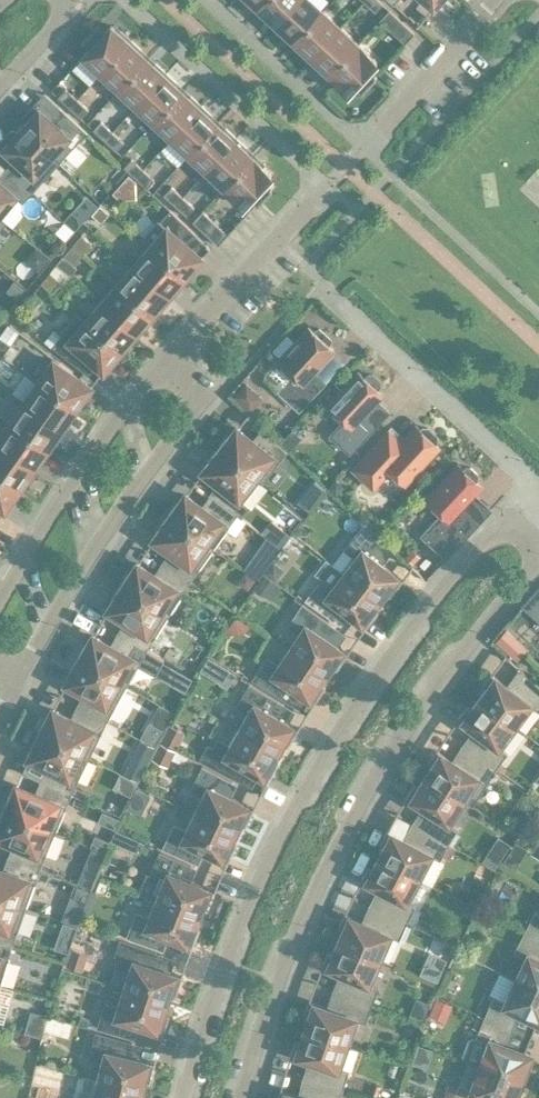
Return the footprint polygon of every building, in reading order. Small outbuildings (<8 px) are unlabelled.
[(266,0),(244,0),(249,4),(250,2),(257,9),(266,0)] [(298,0),(266,0),(257,9),(264,15),(263,17),(273,27),(298,0)] [(322,10),(310,0),(298,0),(273,27),(284,37),(286,35),(293,42),(322,10)] [(374,12),(382,4),(378,0),(364,0),(363,1),(374,12)] [(309,60),(339,27),(322,10),(293,42),(300,48),(298,50),(309,60)] [(378,20),(404,44),(414,33),(388,10),(378,20)] [(100,73),(130,40),(119,31),(118,32),(110,25),(101,34),(96,29),(98,27),(97,25),(80,43),(82,44),(84,42),(90,47),(81,56),(100,73)] [(328,74),(357,43),(339,27),(309,60),(319,69),(321,68),(328,74)] [(130,40),(100,73),(117,90),(146,58),(139,52),(141,50),(130,40)] [(357,43),(328,74),(346,91),(354,83),(359,89),(360,91),(374,75),(373,74),(372,75),(367,69),(375,60),(357,43)] [(146,58),(117,90),(135,106),(165,73),(155,63),(153,65),(146,58)] [(165,73),(135,106),(152,122),(181,91),(174,85),(176,83),(165,73)] [(68,107),(76,99),(65,88),(57,96),(68,107)] [(181,91),(152,122),(170,138),(200,106),(190,96),(188,98),(181,91)] [(76,99),(68,107),(80,117),(87,109),(76,99)] [(19,128),(57,162),(85,131),(63,112),(54,122),(34,104),(35,104),(34,103),(22,116),(21,118),(21,121),(23,123),(19,128)] [(200,106),(170,138),(187,155),(216,124),(209,117),(211,116),(200,106)] [(104,140),(111,131),(100,121),(92,129),(104,140)] [(216,124),(187,155),(205,171),(236,138),(225,129),(223,130),(216,124)] [(30,191),(38,182),(57,162),(19,128),(15,132),(13,130),(10,130),(8,132),(0,141),(0,147),(17,163),(8,172),(30,191)] [(111,131),(104,140),(115,150),(123,142),(111,131)] [(236,138),(205,171),(223,187),(252,156),(244,150),(246,148),(236,138)] [(256,203),(271,187),(269,186),(268,187),(263,182),(270,174),(252,156),(223,187),(241,205),(250,196),(255,201),(255,202),(256,203)] [(134,177),(142,169),(130,158),(123,166),(134,177)] [(153,179),(142,169),(134,177),(146,188),(153,179)] [(14,196),(21,202),(30,191),(8,172),(0,182),(0,213),(14,196)] [(136,181),(127,174),(111,193),(120,200),(121,199),(135,199),(135,183),(136,181)] [(163,194),(174,205),(181,197),(170,186),(163,194)] [(181,197),(174,205),(185,215),(193,207),(181,197)] [(99,203),(89,214),(100,223),(109,213),(99,203)] [(189,229),(169,209),(142,240),(148,246),(183,276),(200,257),(180,240),(189,229)] [(217,245),(227,234),(201,211),(191,221),(217,245)] [(81,222),(70,212),(63,220),(73,230),(81,222)] [(82,254),(91,243),(80,234),(71,245),(82,254)] [(62,255),(73,265),(82,254),(71,245),(62,255)] [(132,265),(167,295),(183,276),(148,246),(132,265)] [(167,295),(132,265),(116,284),(151,314),(167,295)] [(49,272),(39,283),(50,292),(59,281),(49,272)] [(13,280),(5,291),(16,300),(24,289),(13,280)] [(151,314),(116,284),(100,302),(135,332),(151,314)] [(135,332),(100,302),(84,321),(119,351),(135,332)] [(119,351),(84,321),(77,315),(50,346),(72,364),(82,353),(102,371),(107,364),(119,351)] [(313,331),(308,326),(276,361),(292,376),(278,391),(298,410),(324,382),(312,371),(333,349),(327,344),(330,339),(318,328),(313,331)] [(9,344),(0,338),(0,355),(1,356),(9,344)] [(74,407),(89,386),(52,360),(37,381),(74,407)] [(363,378),(357,372),(327,405),(340,418),(341,422),(329,434),(349,453),(373,427),(361,416),(381,394),(375,389),(378,385),(378,380),(372,374),(367,374),(363,378)] [(74,407),(37,381),(23,401),(60,428),(74,407)] [(245,384),(232,398),(249,414),(262,400),(245,384)] [(60,428),(23,401),(9,421),(46,448),(60,428)] [(9,421),(0,434),(0,446),(32,468),(46,448),(9,421)] [(435,444),(436,443),(435,436),(426,427),(419,427),(418,429),(415,426),(402,440),(398,440),(388,430),(352,469),(372,487),(389,469),(404,483),(438,447),(435,444)] [(216,448),(261,484),(286,452),(265,432),(256,444),(235,428),(228,437),(226,435),(216,448)] [(287,451),(300,437),(291,428),(278,442),(287,451)] [(0,446),(0,476),(18,488),(32,468),(0,446)] [(261,484),(216,448),(207,460),(208,462),(201,471),(217,483),(207,495),(213,499),(213,498),(236,515),(240,518),(248,508),(244,505),(261,484)] [(462,469),(457,464),(425,498),(440,512),(419,535),(445,559),(479,522),(461,506),(480,486),(474,481),(476,478),(476,473),(470,467),(464,467),(462,469)] [(3,509),(18,488),(0,476),(0,507),(3,509)] [(333,479),(326,488),(335,497),(343,488),(333,479)] [(315,481),(307,491),(316,499),(324,489),(315,481)] [(213,498),(213,499),(205,510),(183,494),(177,504),(175,502),(166,515),(212,548),(236,515),(213,498)] [(173,554),(166,566),(189,581),(212,548),(166,515),(157,528),(159,529),(152,539),(173,554)] [(354,557),(342,572),(379,600),(385,592),(389,596),(402,580),(376,560),(387,546),(363,523),(343,549),(354,557)] [(411,550),(404,557),(411,565),(419,558),(411,550)] [(271,562),(263,572),(274,580),(282,570),(271,562)] [(127,572),(119,585),(167,616),(189,581),(166,566),(158,577),(135,563),(129,573),(127,572)] [(244,572),(236,582),(247,590),(255,579),(244,572)] [(339,608),(364,627),(377,611),(373,608),(379,600),(342,572),(331,587),(320,578),(304,600),(331,619),(339,608)] [(263,574),(256,583),(273,596),(280,587),(263,574)] [(121,636),(145,650),(167,616),(119,585),(110,598),(112,600),(106,610),(129,624),(121,636)] [(538,586),(521,605),(538,622),(538,586)] [(217,600),(204,610),(215,624),(228,613),(217,600)] [(287,649),(325,674),(331,666),(335,669),(347,652),(320,635),(328,623),(301,603),(286,626),(297,633),(287,649)] [(502,633),(495,640),(504,650),(511,643),(502,633)] [(83,644),(76,658),(125,685),(145,650),(121,636),(114,648),(91,635),(85,645),(83,644)] [(320,683),(325,674),(287,649),(276,664),(265,657),(250,679),(279,697),(287,685),(313,703),(324,686),(320,683)] [(207,657),(200,668),(211,675),(218,663),(207,657)] [(88,696),(81,708),(106,721),(125,685),(76,658),(68,671),(70,672),(64,683),(88,696)] [(154,675),(164,681),(171,667),(161,662),(154,675)] [(513,725),(529,705),(537,711),(538,709),(538,687),(518,667),(517,668),(521,672),(509,688),(489,674),(481,685),(486,688),(477,699),(513,725)] [(246,713),(237,729),(277,752),(282,744),(287,746),(297,728),(269,713),(276,700),(248,683),(235,706),(246,713)] [(465,747),(495,768),(507,753),(498,746),(513,725),(477,699),(469,710),(465,707),(457,718),(476,732),(465,747)] [(88,757),(106,721),(81,708),(75,720),(51,709),(46,719),(43,718),(37,732),(88,757)] [(183,733),(168,725),(160,741),(175,749),(183,733)] [(272,761),(277,752),(237,729),(228,745),(216,739),(211,747),(206,745),(198,759),(232,777),(239,765),(267,781),(277,763),(272,761)] [(45,783),(70,794),(88,757),(37,732),(30,746),(32,747),(27,758),(51,770),(45,783)] [(153,747),(139,739),(129,759),(143,766),(153,747)] [(173,751),(158,743),(149,759),(165,767),(173,751)] [(485,784),(495,768),(465,747),(455,763),(435,750),(427,762),(432,765),(424,776),(462,800),(476,778),(485,784)] [(193,813),(234,833),(239,824),(244,826),(253,808),(224,794),(230,781),(201,766),(189,790),(201,796),(193,813)] [(416,825),(447,844),(457,828),(448,822),(462,800),(424,776),(417,788),(412,785),(405,796),(426,810),(416,825)] [(54,832),(70,794),(45,783),(39,795),(15,785),(10,796),(8,795),(2,809),(54,832)] [(38,869),(54,832),(2,809),(0,813),(0,838),(18,846),(13,859),(38,869)] [(230,842),(234,833),(193,813),(185,830),(173,824),(161,848),(191,861),(198,849),(226,863),(235,844),(230,842)] [(438,860),(447,844),(416,825),(407,842),(385,830),(379,843),(384,845),(377,857),(417,878),(429,855),(438,860)] [(114,830),(109,840),(121,846),(126,835),(114,830)] [(94,836),(89,846),(103,852),(107,842),(94,836)] [(514,841),(506,854),(518,862),(526,849),(514,841)] [(147,896),(154,899),(198,916),(201,907),(206,909),(214,890),(184,879),(190,865),(159,852),(149,877),(154,879),(147,896)] [(486,853),(481,861),(493,869),(499,861),(486,853)] [(381,890),(373,907),(405,923),(414,906),(405,901),(417,878),(377,857),(371,869),(366,867),(360,879),(381,890)] [(16,905),(24,908),(38,869),(13,859),(8,872),(0,869),(0,898),(16,904),(16,905)] [(11,946),(24,908),(16,905),(16,904),(0,898),(0,942),(11,946)] [(194,926),(198,916),(154,899),(148,916),(135,911),(125,937),(156,948),(162,935),(191,947),(199,928),(194,926)] [(337,942),(378,959),(388,936),(398,940),(405,923),(373,907),(365,924),(343,914),(337,927),(342,929),(337,942)] [(534,910),(524,931),(538,939),(538,913),(534,910)] [(62,923),(59,931),(73,936),(76,927),(62,923)] [(524,931),(513,952),(525,957),(515,979),(538,991),(538,939),(524,931)] [(122,988),(166,1002),(169,993),(175,995),(181,975),(151,966),(155,952),(118,939),(113,955),(118,957),(115,966),(128,970),(122,988)] [(11,946),(0,942),(0,982),(11,946)] [(336,992),(370,1005),(377,988),(368,983),(378,959),(337,942),(331,954),(326,952),(321,965),(343,975),(336,992)] [(68,949),(63,966),(80,971),(85,954),(68,949)] [(436,981),(446,959),(428,952),(419,974),(436,981)] [(515,979),(504,1001),(492,995),(483,1017),(509,1028),(516,1012),(536,1021),(538,1015),(538,991),(515,979)] [(410,996),(428,1004),(433,992),(415,984),(410,996)] [(163,1012),(166,1002),(122,988),(117,1006),(104,1002),(96,1027),(128,1037),(132,1023),(162,1033),(168,1013),(163,1012)] [(330,1009),(307,1001),(303,1015),(308,1016),(303,1029),(346,1044),(354,1019),(364,1023),(370,1005),(336,992),(330,1009)] [(435,998),(431,1009),(447,1015),(452,1004),(435,998)] [(80,1016),(77,1025),(86,1028),(89,1019),(80,1016)] [(466,1061),(520,1081),(528,1060),(521,1058),(524,1051),(503,1044),(509,1028),(483,1017),(474,1038),(469,1041),(463,1055),(466,1061)] [(294,1041),(289,1054),(312,1062),(307,1079),(342,1090),(347,1072),(337,1068),(346,1044),(303,1029),(299,1042),(294,1041)] [(101,1061),(96,1079),(141,1090),(144,1081),(149,1082),(154,1062),(129,1056),(133,1043),(94,1032),(88,1058),(101,1061)] [(520,1081),(466,1061),(457,1083),(458,1084),(453,1097),(483,1097),(484,1097),(514,1097),(520,1081)] [(74,1097),(139,1097),(141,1090),(96,1079),(92,1097),(84,1095),(84,1096),(75,1094),(74,1097)] [(278,1091),(276,1097),(340,1097),(342,1090),(307,1079),(302,1097),(278,1091)]
